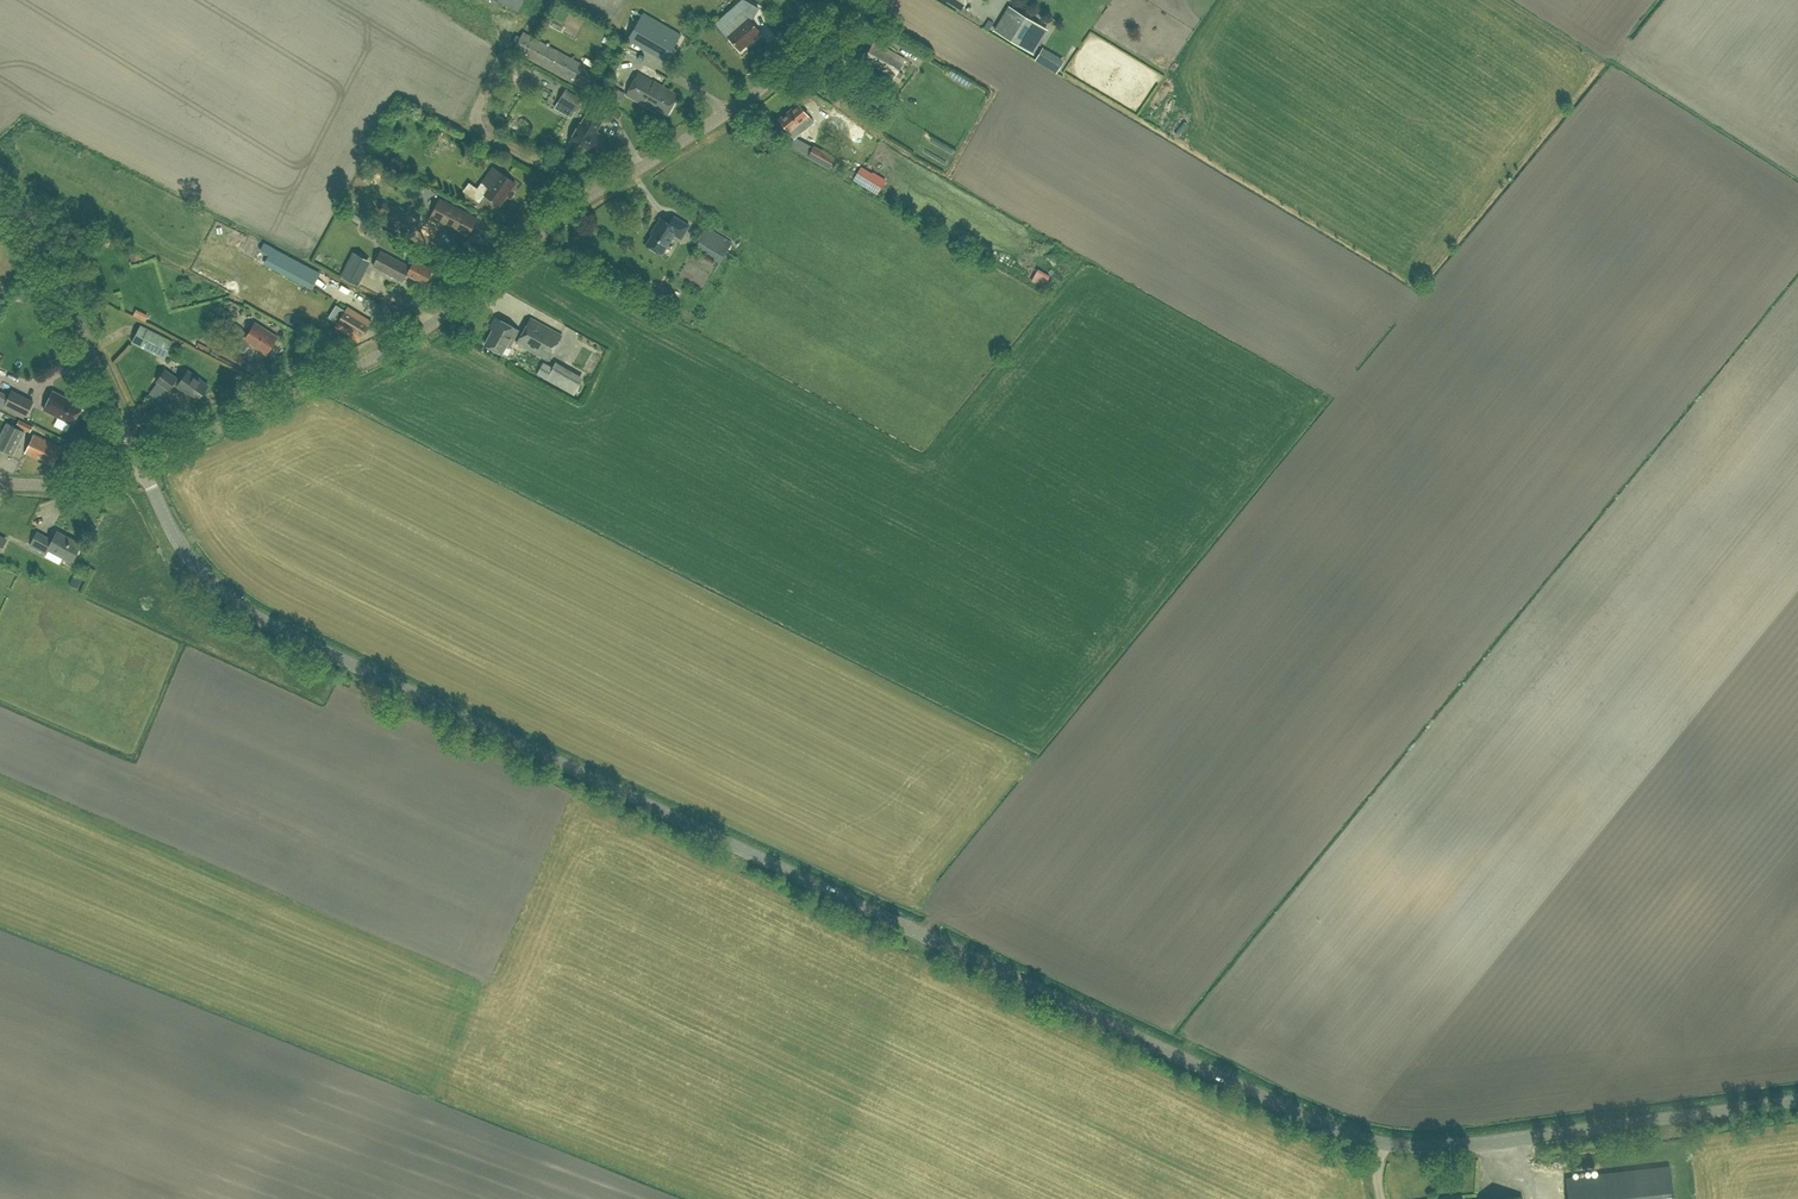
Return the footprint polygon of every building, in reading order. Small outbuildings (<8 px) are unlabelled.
[(518,11),(525,0),(498,0),(518,11)] [(729,1),(741,17),(751,10),(744,0),(729,0),(729,1)] [(1046,31),(1010,9),(996,31),(1032,53),(1046,31)] [(685,36),(644,13),(628,40),(665,61),(669,55),(673,57),(678,50),(673,47),(676,42),(680,45),(685,36)] [(761,32),(748,18),(740,25),(735,18),(723,29),(728,35),(728,36),(740,50),(761,32)] [(599,73),(523,31),(513,50),(589,91),(599,73)] [(1067,40),(1062,51),(1070,55),(1075,44),(1067,40)] [(905,59),(874,41),(864,59),(894,77),(905,59)] [(1043,47),(1035,60),(1056,73),(1064,60),(1043,47)] [(678,96),(637,73),(625,95),(655,112),(657,108),(668,114),(678,96)] [(624,94),(613,88),(606,101),(617,106),(624,94)] [(562,104),(580,110),(585,97),(567,90),(562,104)] [(886,102),(875,96),(868,108),(879,114),(886,102)] [(814,122),(799,103),(779,119),(789,132),(794,138),(814,122)] [(604,117),(590,109),(582,124),(580,123),(571,140),(593,153),(603,136),(594,131),(598,125),(599,126),(604,117)] [(829,128),(838,117),(830,111),(822,122),(829,128)] [(838,128),(849,136),(853,130),(842,122),(838,128)] [(441,137),(433,151),(440,155),(444,148),(452,152),(456,145),(441,137)] [(797,137),(794,145),(809,152),(813,144),(797,137)] [(835,157),(813,145),(808,156),(829,168),(835,157)] [(515,183),(500,172),(489,188),(482,183),(478,189),(469,183),(464,190),(479,202),(485,194),(500,204),(515,183)] [(476,218),(439,200),(430,218),(467,237),(476,218)] [(405,214),(383,202),(379,211),(401,222),(405,214)] [(689,225),(674,216),(670,223),(661,218),(655,228),(656,228),(646,244),(662,254),(674,234),(681,238),(689,225)] [(732,243),(707,228),(696,245),(699,247),(697,251),(710,258),(712,254),(721,260),(732,243)] [(274,247),(265,264),(311,288),(320,271),(274,247)] [(410,267),(381,251),(373,266),(403,281),(406,275),(425,284),(433,270),(414,260),(410,267)] [(370,261),(353,252),(341,276),(358,285),(370,261)] [(373,322),(348,307),(344,314),(337,309),(333,316),(340,320),(336,327),(360,343),(373,322)] [(519,330),(496,317),(493,322),(496,324),(485,344),(502,353),(507,345),(510,347),(519,330)] [(563,336),(531,317),(516,343),(549,361),(563,336)] [(278,337),(256,323),(245,341),(267,355),(278,337)] [(172,341),(141,325),(132,342),(164,358),(172,341)] [(245,357),(217,342),(211,353),(239,368),(245,357)] [(584,378),(556,362),(553,369),(543,364),(537,374),(574,395),(584,378)] [(180,380),(165,369),(157,381),(168,389),(173,383),(197,400),(208,385),(188,370),(180,380)] [(0,391),(0,406),(24,418),(33,400),(11,390),(9,395),(0,391)] [(82,405),(53,390),(43,409),(73,424),(77,415),(80,414),(82,410),(81,407),(82,405)] [(34,426),(20,419),(17,426),(31,432),(34,426)] [(7,422),(0,436),(0,448),(13,455),(26,432),(7,422)] [(61,447),(33,434),(25,452),(52,465),(61,447)] [(81,544),(57,531),(52,540),(37,532),(30,545),(46,553),(48,549),(72,561),(81,544)] [(84,578),(76,573),(70,584),(78,588),(84,578)] [(1670,1166),(1565,1179),(1568,1198),(1674,1198),(1670,1166)]
